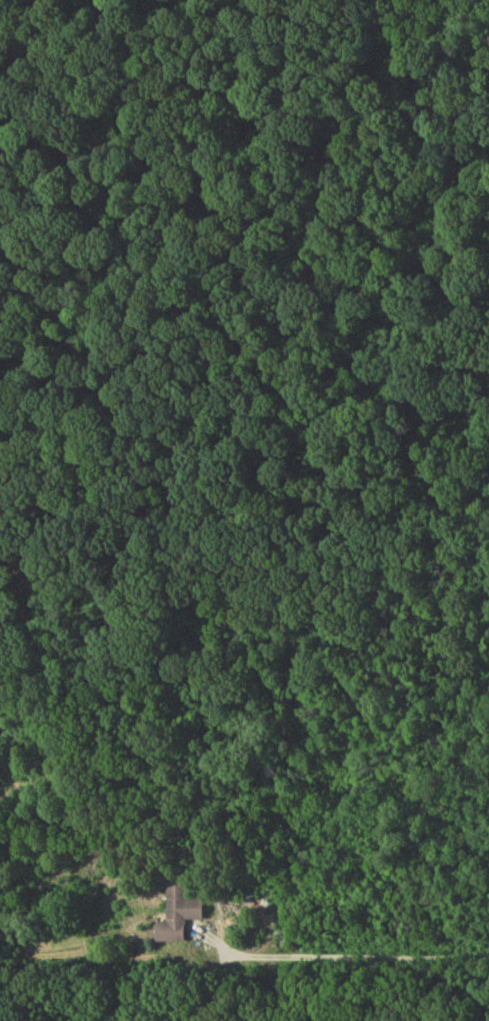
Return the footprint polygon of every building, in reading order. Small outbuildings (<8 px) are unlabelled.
[(204,903),(187,903),(187,884),(169,884),(168,925),(156,925),(156,945),(186,945),(186,922),(204,922),(204,903)]
